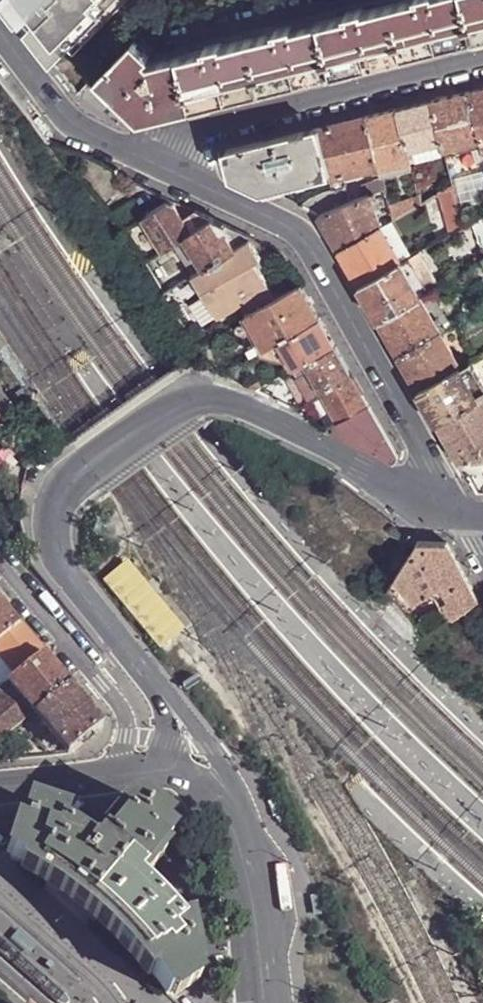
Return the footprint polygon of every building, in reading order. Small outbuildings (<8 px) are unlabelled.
[(53,59),(57,54),(67,45),(74,52),(125,0),(6,0),(53,59)] [(475,38),(466,0),(403,0),(392,3),(404,54),(475,38)] [(475,38),(482,36),(482,0),(466,0),(475,38)] [(369,63),(404,54),(392,3),(365,9),(364,7),(347,11),(347,14),(321,20),(334,72),(369,63)] [(300,80),(334,72),(321,20),(294,26),(294,24),(277,28),(277,31),(251,37),(263,89),(300,80)] [(254,91),(263,89),(251,37),(224,43),(223,41),(207,44),(207,48),(180,54),(193,106),(211,101),(254,91)] [(178,109),(193,106),(180,54),(150,61),(147,59),(151,54),(135,39),(99,76),(142,118),(178,109)] [(469,90),(481,141),(482,149),(482,87),(478,88),(469,90)] [(440,97),(431,99),(443,150),(481,141),(469,90),(440,97)] [(409,104),(396,107),(408,155),(413,154),(412,148),(425,145),(428,157),(443,153),(443,150),(431,99),(409,104)] [(366,115),(378,163),(408,155),(396,107),(375,112),(366,115)] [(330,176),(378,164),(378,163),(366,115),(337,122),(319,126),(329,171),(330,176)] [(226,147),(232,174),(261,187),(329,171),(319,126),(266,138),(226,147)] [(344,192),(349,202),(367,194),(383,187),(381,177),(344,192)] [(461,226),(451,184),(440,191),(438,193),(452,231),(461,226)] [(436,186),(418,194),(418,196),(420,203),(438,193),(440,191),(436,186)] [(307,210),(317,215),(349,202),(344,192),(342,187),(335,187),(324,190),(319,192),(311,196),(305,200),(298,205),(307,210)] [(331,238),(337,249),(380,226),(367,194),(349,202),(317,215),(331,238)] [(418,196),(388,206),(391,219),(420,203),(418,196)] [(169,198),(143,214),(163,247),(173,241),(183,235),(210,217),(195,210),(183,218),(179,211),(172,199),(169,198)] [(471,221),(482,251),(482,217),(482,214),(471,221)] [(183,235),(204,266),(248,241),(253,237),(231,227),(210,217),(183,235)] [(380,226),(337,249),(352,275),(357,285),(400,260),(380,226)] [(427,245),(442,236),(438,231),(423,239),(427,245)] [(173,241),(194,274),(204,266),(183,235),(173,241)] [(274,297),(267,287),(268,286),(261,275),(253,260),(258,257),(248,241),(204,266),(194,274),(192,274),(217,315),(246,299),(252,309),(274,297)] [(429,290),(409,256),(400,260),(420,295),(429,290)] [(420,295),(400,260),(357,285),(371,308),(377,319),(420,295)] [(274,297),(252,309),(246,314),(257,333),(265,346),(274,341),(280,338),(290,332),(318,315),(299,283),(274,297)] [(449,325),(429,290),(420,295),(440,330),(449,325)] [(440,330),(420,295),(377,319),(391,343),(397,354),(440,330)] [(298,346),(306,361),(335,344),(318,315),(290,332),(298,346)] [(460,365),(440,330),(397,354),(412,380),(417,388),(460,365)] [(280,338),(297,367),(306,361),(298,346),(290,332),(280,338)] [(310,395),(322,388),(351,372),(335,344),(306,361),(297,367),(294,368),(286,373),(290,380),(292,386),(301,380),(310,395)] [(479,397),(460,365),(417,388),(431,414),(435,420),(479,397)] [(340,418),(369,403),(351,372),(322,388),(332,404),(340,418)] [(13,396),(0,380),(0,407),(13,396)] [(292,386),(302,400),(310,395),(301,380),(292,386)] [(310,395),(327,426),(340,418),(332,404),(322,388),(310,395)] [(479,397),(435,420),(453,451),(458,460),(482,456),(482,394),(479,397)] [(399,455),(369,403),(340,418),(327,426),(362,443),(395,460),(399,455)] [(418,538),(398,573),(417,598),(433,588),(442,582),(447,589),(450,594),(446,597),(455,613),(478,597),(468,580),(447,540),(434,539),(418,538)] [(125,562),(99,583),(155,653),(182,632),(125,562)] [(442,582),(433,588),(448,618),(455,613),(446,597),(450,594),(447,589),(442,582)] [(0,601),(0,641),(23,623),(0,601)] [(23,623),(0,641),(0,690),(1,692),(44,655),(24,631),(23,623)] [(0,693),(0,746),(35,716),(70,687),(58,673),(44,655),(1,692),(0,693)] [(84,703),(70,687),(35,716),(45,728),(67,755),(103,727),(84,703)] [(35,716),(0,746),(0,763),(1,762),(45,728),(35,716)] [(99,837),(64,816),(41,809),(39,814),(26,810),(11,858),(30,869),(58,886),(70,895),(81,903),(111,928),(129,945),(136,953),(153,975),(169,997),(200,976),(189,922),(143,874),(171,838),(162,830),(168,823),(142,801),(136,808),(129,802),(99,837)] [(321,914),(319,895),(310,896),(312,915),(321,914)] [(30,953),(37,944),(20,930),(13,938),(30,953)]
